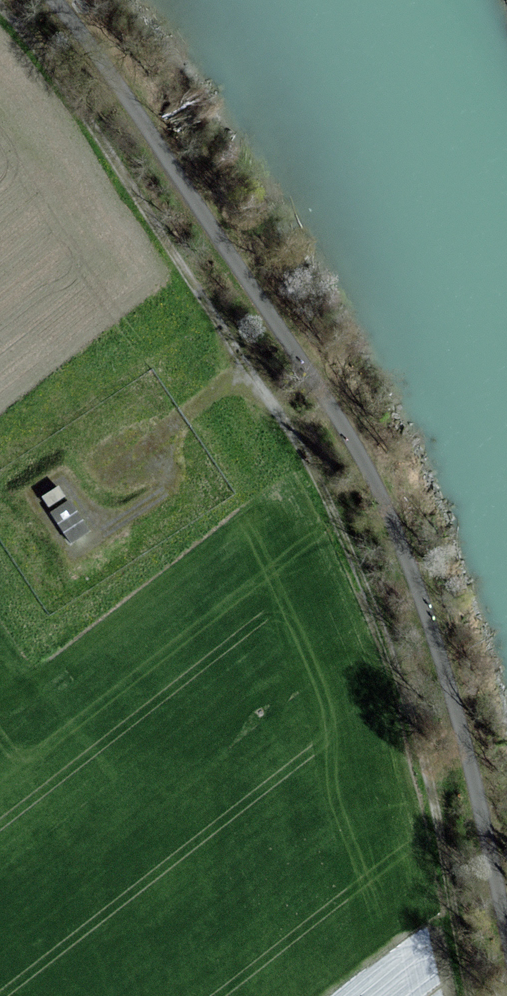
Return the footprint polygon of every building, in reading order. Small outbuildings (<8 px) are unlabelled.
[(66,481),(40,495),(69,549),(95,535),(66,481)]
